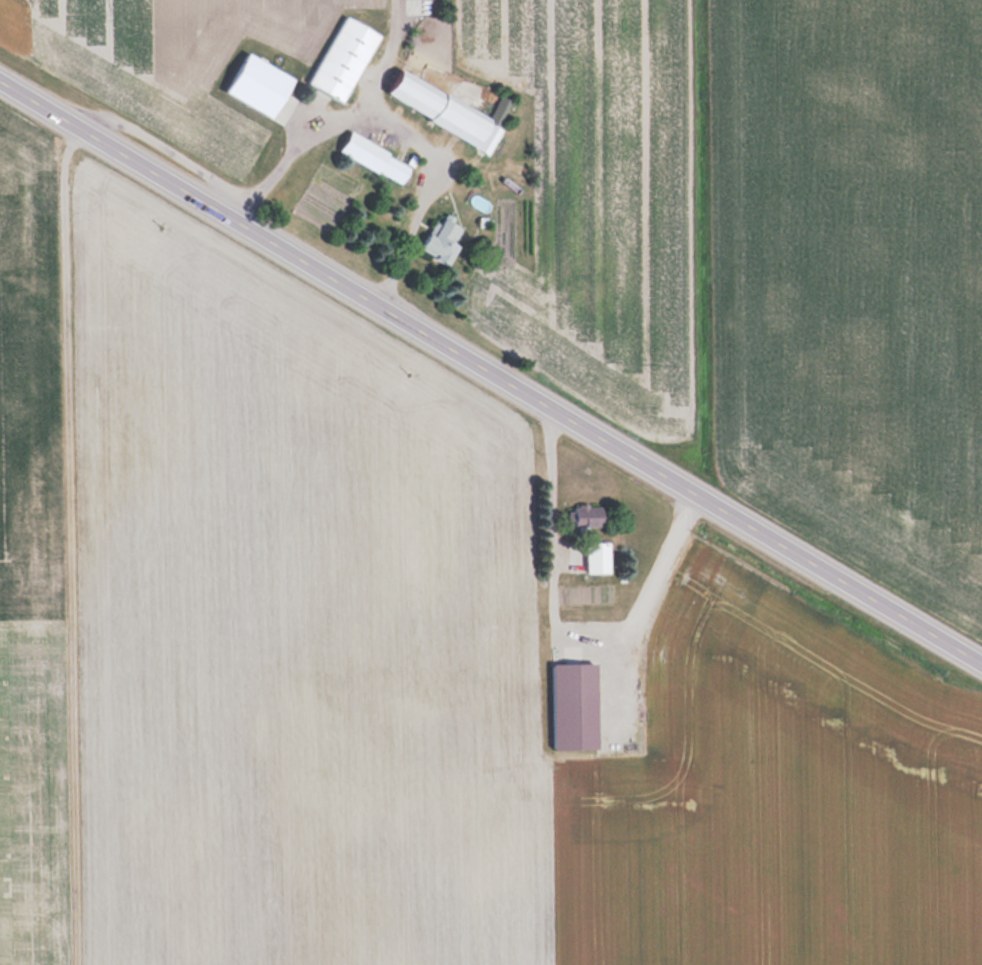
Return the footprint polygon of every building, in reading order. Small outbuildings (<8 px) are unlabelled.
[(309,85),(344,103),(379,31),(343,14),(309,85)] [(386,98),(491,150),(505,123),(399,71),(386,98)] [(339,150),(401,185),(412,166),(350,130),(339,150)] [(463,224),(441,214),(422,250),(449,263),(459,244),(454,242),(463,224)] [(603,526),(603,505),(575,505),(575,526),(603,526)] [(610,572),(610,541),(587,541),(587,572),(610,572)] [(552,663),(553,750),(598,750),(597,662),(552,663)]
